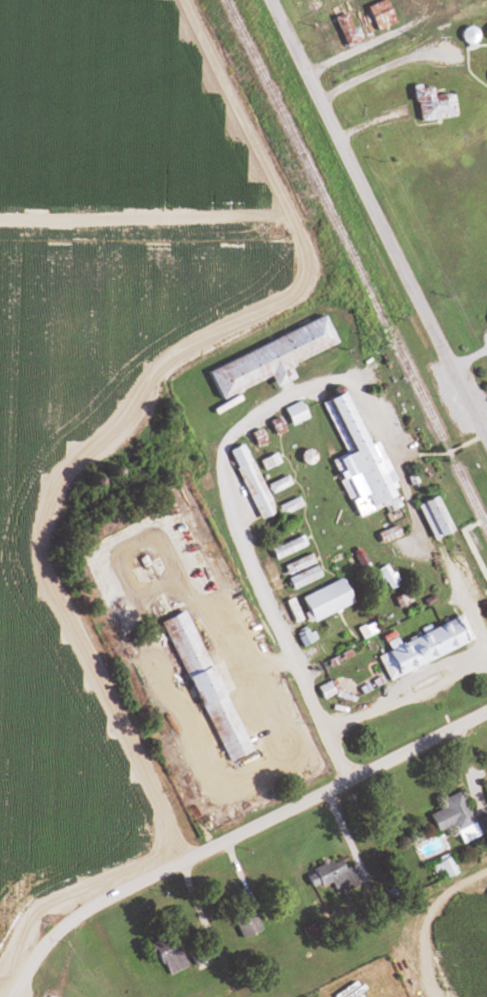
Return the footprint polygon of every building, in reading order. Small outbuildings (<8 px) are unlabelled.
[(206,368),(219,398),(272,377),(276,385),(296,377),(290,363),(338,344),(328,319),(206,368)] [(354,452),(340,458),(356,498),(367,494),(373,508),(397,498),(391,482),(396,480),(379,440),(369,444),(348,391),(332,397),(354,452)] [(259,520),(274,513),(246,442),(230,449),(259,520)] [(269,483),(272,492),(291,484),(287,475),(269,483)] [(418,505),(435,540),(454,530),(437,495),(418,505)] [(303,505),(298,496),(278,507),(283,516),(303,505)] [(271,547),(275,559),(306,546),(301,535),(271,547)] [(284,563),(287,572),(314,564),(312,556),(284,563)] [(379,569),(390,588),(398,584),(387,565),(379,569)] [(293,587),(321,576),(317,567),(290,577),(293,587)] [(354,602),(344,578),(303,595),(313,620),(354,602)] [(164,620),(224,763),(249,753),(189,609),(164,620)] [(377,654),(388,679),(470,643),(459,617),(377,654)] [(444,808),(430,814),(437,832),(453,825),(461,843),(486,832),(486,814),(473,820),(462,791),(441,799),(444,808)] [(307,871),(315,892),(341,882),(333,862),(307,871)] [(230,913),(243,938),(262,929),(249,903),(230,913)] [(309,940),(321,934),(314,922),(303,928),(309,940)] [(187,966),(171,932),(152,941),(168,975),(187,966)]
